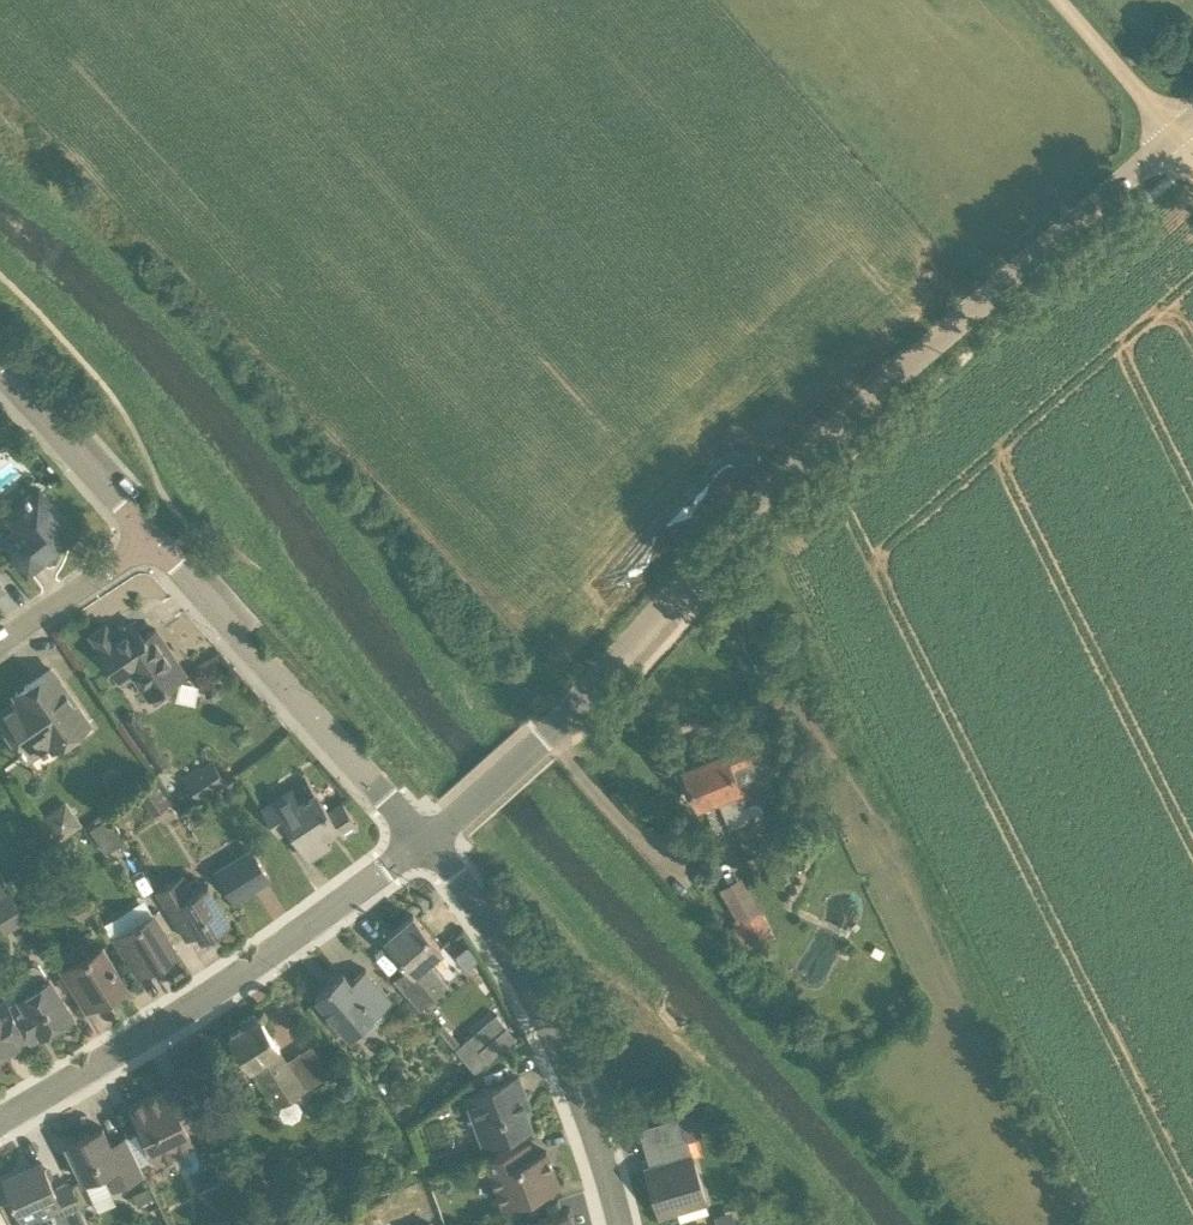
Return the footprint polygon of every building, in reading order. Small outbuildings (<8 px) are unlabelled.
[(1,539),(27,572),(74,534),(39,491),(30,498),(29,496),(25,499),(26,501),(6,518),(14,528),(1,539)] [(133,677),(150,702),(188,677),(158,632),(146,640),(134,622),(113,636),(106,625),(92,635),(99,645),(98,646),(124,684),(133,677)] [(52,753),(91,726),(51,669),(16,693),(21,700),(0,714),(0,717),(30,761),(49,748),(52,753)] [(218,688),(212,685),(205,689),(206,697),(213,700),(219,695),(218,688)] [(704,803),(717,834),(731,827),(719,797),(739,789),(745,801),(756,797),(763,800),(770,796),(772,789),(769,783),(762,780),(761,776),(760,776),(746,740),(683,767),(699,805),(704,803)] [(196,799),(228,778),(215,758),(183,779),(196,799)] [(137,788),(154,813),(171,801),(154,777),(137,788)] [(358,826),(343,802),(328,812),(315,791),(299,800),(292,788),(262,807),(280,835),(291,828),(310,857),(326,847),(321,838),(337,828),(343,836),(358,826)] [(60,840),(82,824),(67,801),(45,817),(60,840)] [(126,841),(111,816),(91,828),(106,853),(126,841)] [(41,849),(50,833),(36,826),(28,842),(41,849)] [(250,846),(215,867),(233,896),(267,874),(250,846)] [(742,873),(717,886),(745,942),(771,930),(742,873)] [(208,883),(195,891),(184,874),(156,891),(185,938),(198,931),(202,937),(230,919),(208,883)] [(0,875),(0,898),(10,892),(0,875)] [(0,899),(0,920),(7,931),(26,919),(10,893),(0,899)] [(75,903),(84,917),(95,910),(86,896),(75,903)] [(153,913),(118,935),(113,939),(137,978),(177,952),(153,913)] [(450,983),(429,957),(441,946),(414,915),(386,938),(409,965),(394,978),(421,1010),(450,983)] [(59,969),(85,1010),(127,984),(102,943),(59,969)] [(25,974),(34,988),(8,1004),(29,1039),(32,1044),(44,1037),(41,1032),(71,1015),(50,979),(48,980),(39,964),(34,962),(25,967),(25,974)] [(314,997),(349,1037),(392,1000),(365,969),(351,981),(343,972),(314,997)] [(16,1047),(29,1039),(8,1004),(5,999),(0,1002),(0,1050),(13,1042),(16,1047)] [(231,1035),(276,1108),(330,1074),(312,1044),(287,1060),(261,1016),(258,1018),(255,1014),(241,1022),(244,1027),(231,1035)] [(456,1047),(476,1071),(490,1059),(470,1036),(456,1047)] [(532,1128),(522,1101),(527,1099),(519,1076),(464,1096),(482,1146),(532,1128)] [(195,1143),(188,1129),(203,1123),(185,1087),(171,1093),(169,1089),(132,1106),(158,1161),(177,1152),(185,1166),(189,1168),(194,1169),(198,1166),(201,1162),(201,1158),(195,1143)] [(386,1100),(396,1112),(408,1102),(402,1094),(394,1093),(386,1100)] [(656,1153),(660,1166),(645,1171),(661,1222),(680,1217),(683,1224),(710,1216),(707,1208),(709,1208),(689,1143),(705,1138),(696,1111),(682,1115),(683,1119),(640,1132),(647,1156),(656,1153)] [(145,1175),(126,1135),(110,1143),(102,1128),(67,1145),(84,1181),(103,1172),(112,1191),(145,1175)] [(500,1191),(501,1197),(505,1206),(559,1187),(547,1153),(533,1158),(529,1144),(488,1159),(499,1191),(500,1191)] [(68,1182),(54,1189),(41,1163),(3,1181),(19,1213),(18,1214),(23,1224),(89,1224),(68,1182)] [(138,1205),(156,1197),(151,1185),(133,1194),(138,1205)] [(557,1202),(547,1206),(551,1217),(561,1213),(557,1202)] [(719,1224),(736,1224),(732,1209),(716,1213),(719,1224)] [(568,1212),(532,1224),(573,1224),(568,1212)]
